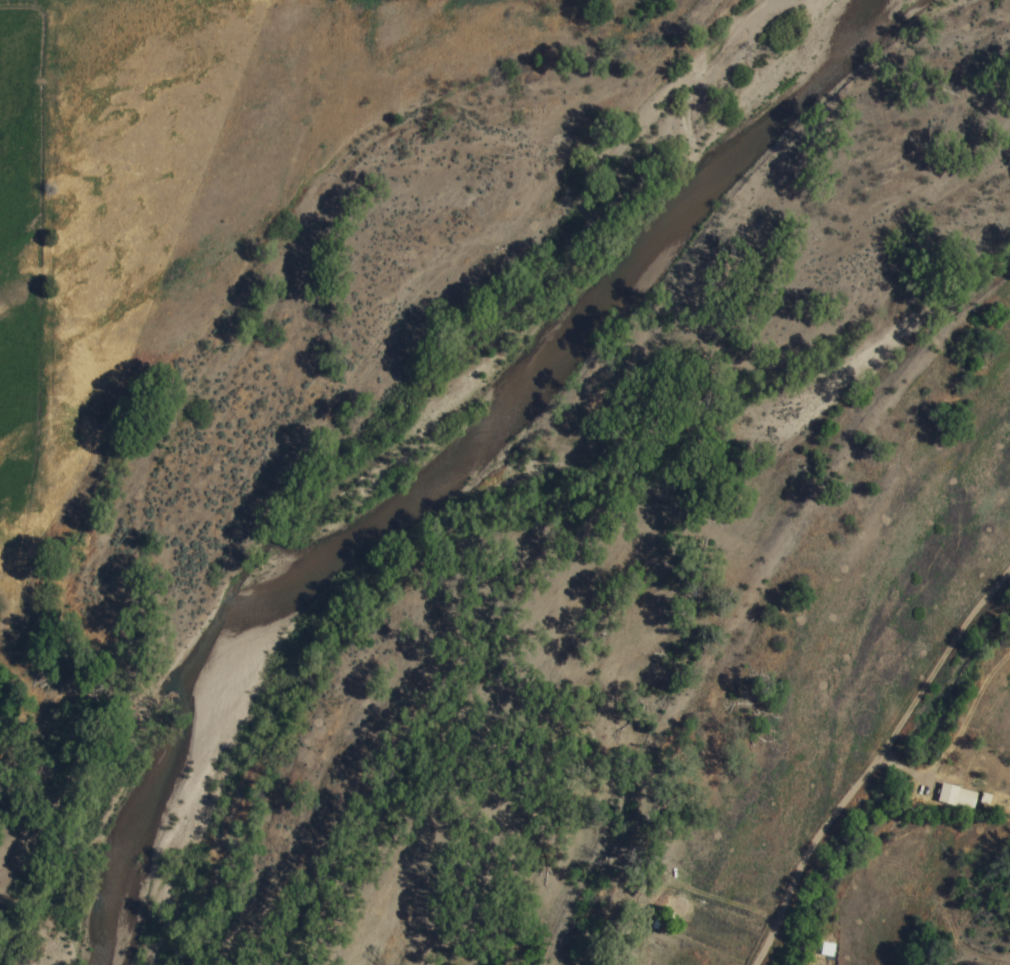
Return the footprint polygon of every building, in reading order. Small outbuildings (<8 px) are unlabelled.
[(972,808),(975,791),(939,783),(935,800),(972,808)] [(818,955),(831,956),(832,943),(819,942),(818,955)]
